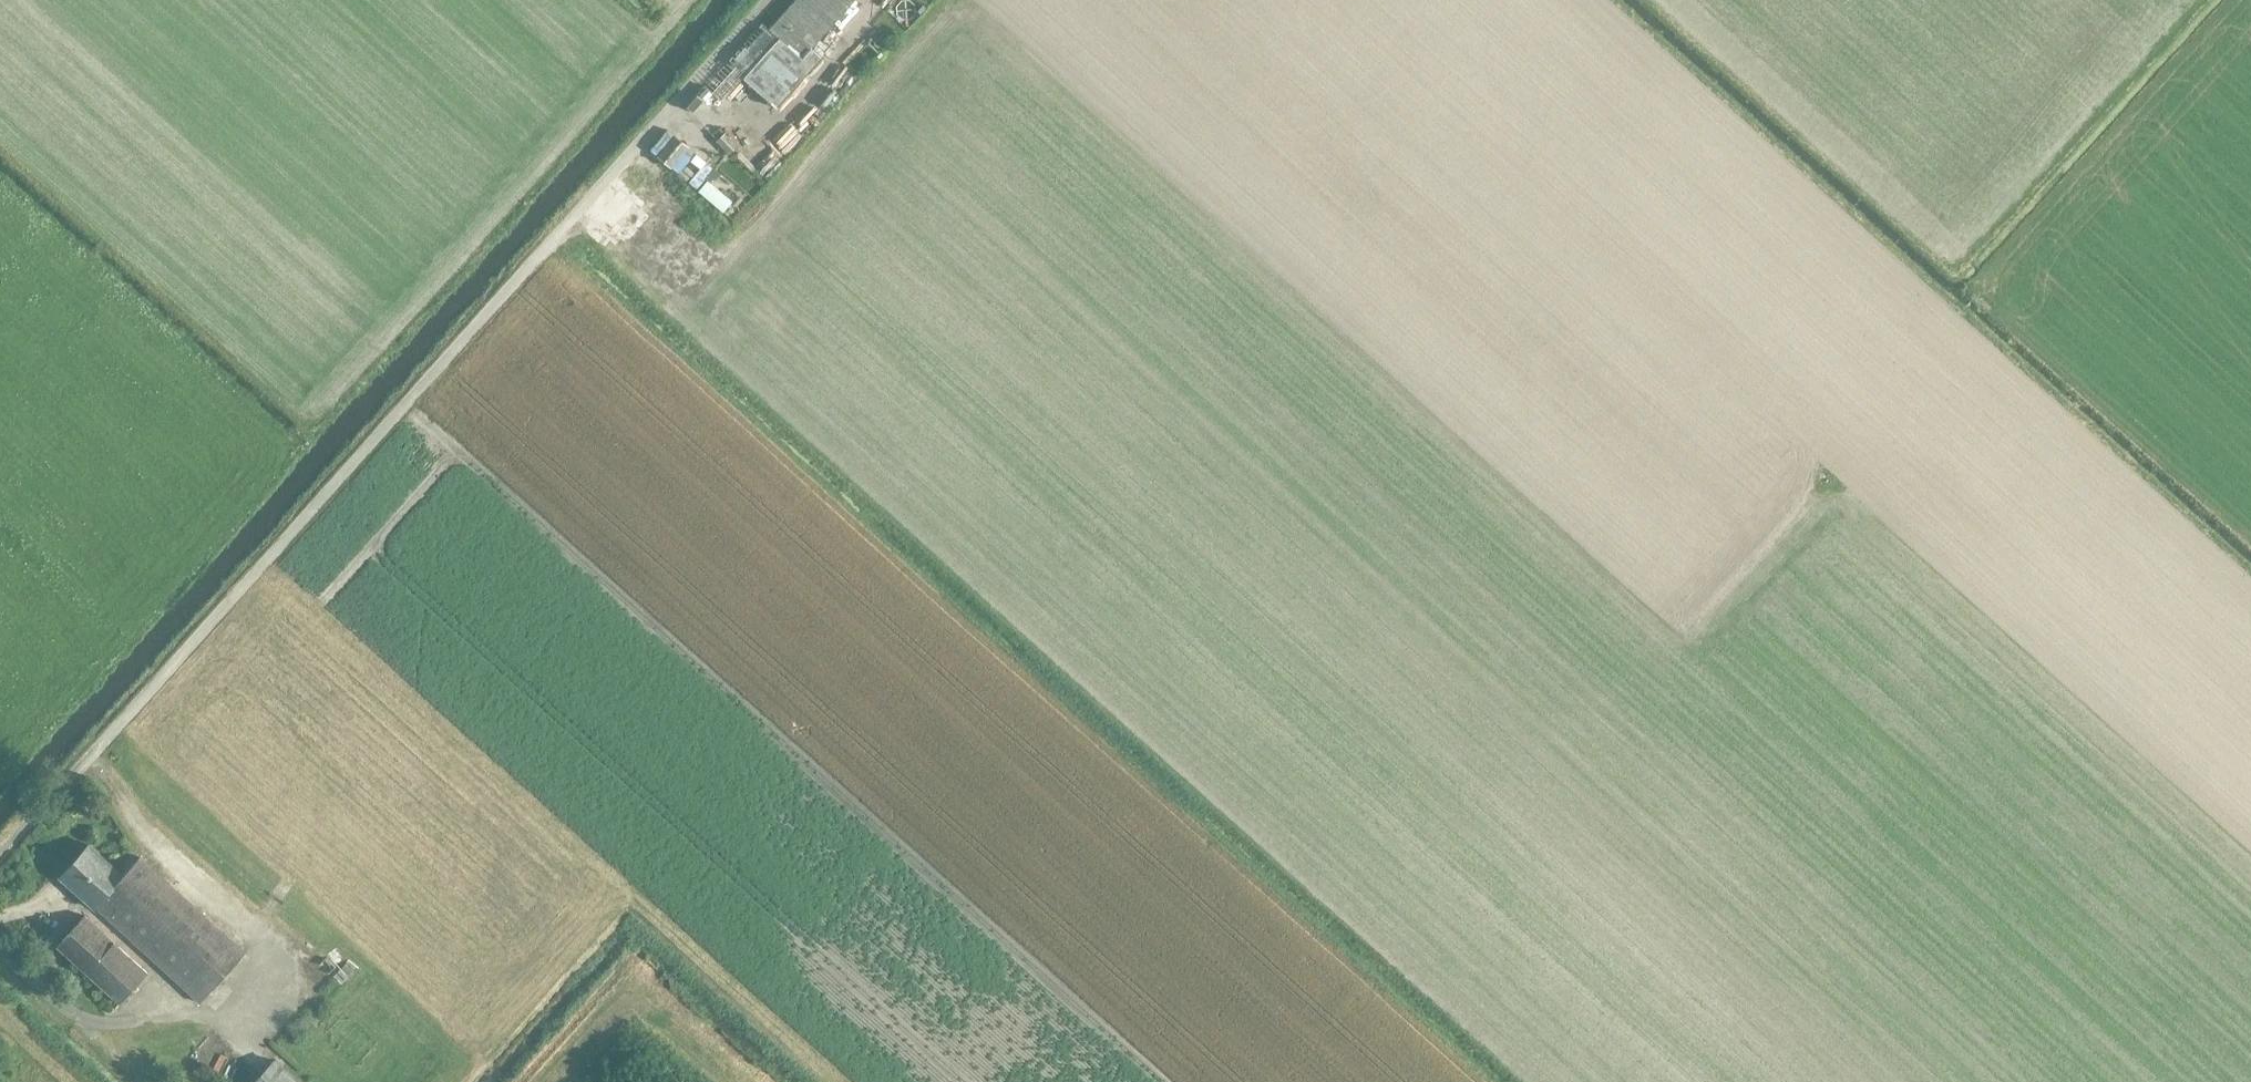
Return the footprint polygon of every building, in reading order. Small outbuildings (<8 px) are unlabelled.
[(768,29),(777,37),(741,77),(775,106),(820,56),(810,47),(852,0),(793,0),(768,29)] [(698,186),(716,165),(678,134),(660,156),(698,186)] [(708,177),(699,188),(724,209),(733,199),(708,177)] [(90,844),(61,877),(200,1003),(246,952),(140,856),(124,874),(90,844)] [(59,946),(104,988),(98,995),(114,1009),(120,1003),(121,1003),(149,973),(87,916),(59,946)] [(275,1059),(254,1081),(299,1081),(275,1059)]
